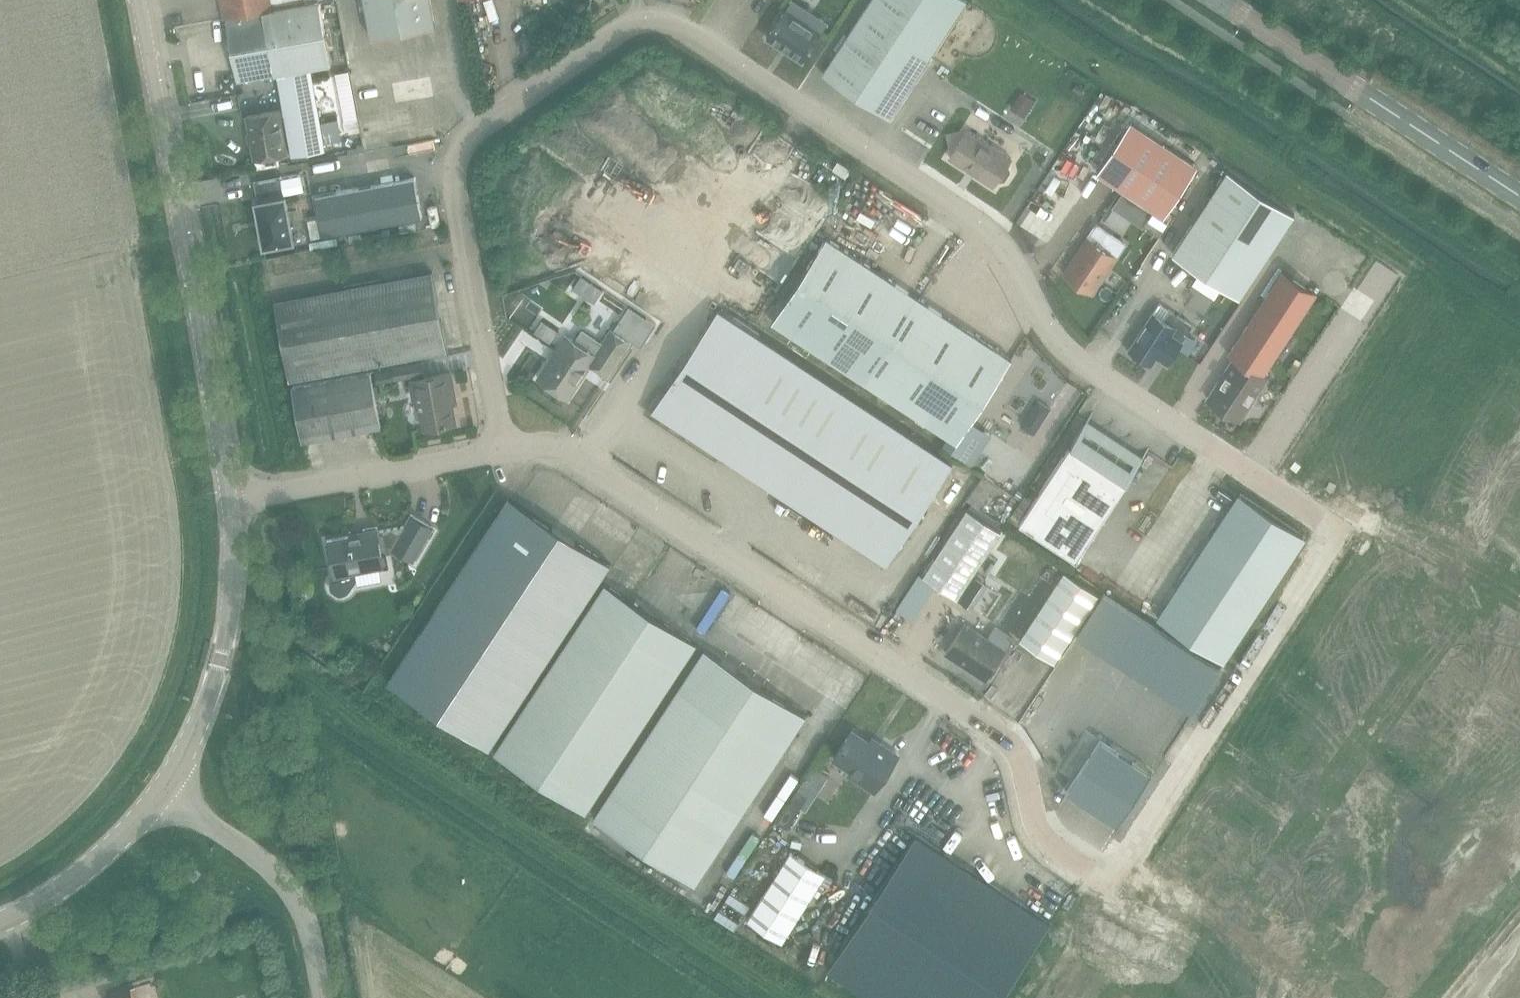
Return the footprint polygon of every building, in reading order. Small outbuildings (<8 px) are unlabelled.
[(226,17),(321,1),(325,0),(223,0),(226,17)] [(372,37),(436,25),(431,0),(365,0),(372,37)] [(890,118),(967,0),(966,0),(871,0),(823,74),(890,118)] [(321,1),(226,17),(237,80),(278,73),(292,156),(326,150),(324,142),(342,139),(338,119),(321,122),(311,67),(332,63),(321,1)] [(803,60),(822,31),(786,8),(767,37),(803,60)] [(645,88),(671,97),(678,76),(653,67),(645,88)] [(349,70),(335,72),(344,120),(358,117),(349,70)] [(279,109),(247,115),(255,158),(287,153),(279,109)] [(764,131),(775,115),(766,109),(755,125),(764,131)] [(428,121),(430,132),(454,127),(452,116),(428,121)] [(1130,122),(1097,172),(1164,216),(1198,166),(1130,122)] [(968,129),(950,157),(993,185),(998,178),(1001,180),(1005,180),(1011,171),(1010,167),(1007,165),(1011,158),(968,129)] [(433,135),(412,140),(414,149),(435,144),(433,135)] [(768,139),(752,163),(765,172),(782,147),(768,139)] [(839,198),(857,170),(831,154),(813,181),(839,198)] [(1173,253),(1240,297),(1294,213),(1227,169),(1173,253)] [(294,240),(286,196),(283,197),(279,176),(256,180),(260,201),(256,202),(264,246),(294,240)] [(323,235),(422,217),(415,177),(316,195),(323,235)] [(1092,292),(1126,241),(1098,222),(1064,273),(1092,292)] [(865,382),(919,298),(827,238),(772,322),(865,382)] [(1208,398),(1240,419),(1266,378),(1262,375),(1317,292),(1283,269),(1228,353),(1234,357),(1208,398)] [(432,270),(274,300),(289,380),(447,350),(432,270)] [(581,278),(572,292),(594,306),(603,292),(581,278)] [(1209,284),(1204,293),(1227,306),(1232,298),(1209,284)] [(919,298),(865,382),(957,443),(1012,359),(919,298)] [(1159,303),(1129,349),(1133,351),(1133,356),(1144,363),(1148,361),(1151,363),(1157,356),(1168,363),(1193,325),(1159,303)] [(567,336),(539,378),(568,398),(591,363),(607,374),(630,341),(633,336),(640,340),(654,320),(629,304),(612,329),(601,345),(582,332),(576,341),(567,336)] [(887,564),(953,463),(718,309),(652,410),(887,564)] [(558,334),(541,323),(534,335),(551,345),(558,334)] [(396,378),(423,373),(421,361),(394,367),(396,378)] [(303,439),(380,425),(371,371),(293,385),(303,439)] [(451,401),(456,400),(451,371),(411,379),(414,395),(419,395),(425,426),(455,421),(451,401)] [(1118,495),(1149,448),(1148,447),(1139,460),(1085,424),(1094,411),(1093,411),(1020,522),(1077,559),(1118,495)] [(1007,486),(1001,496),(1016,505),(1022,496),(1007,486)] [(1304,536),(1240,494),(1159,618),(1223,660),(1304,536)] [(510,497),(509,498),(388,682),(489,748),(611,563),(510,497)] [(923,575),(957,598),(1001,531),(967,509),(923,575)] [(350,535),(327,540),(334,576),(332,579),(331,583),(331,586),(332,590),(339,594),(342,594),(345,593),(349,591),(356,579),(355,572),(385,567),(382,549),(391,548),(414,562),(434,527),(411,514),(404,526),(378,530),(377,526),(349,531),(350,535)] [(1002,571),(988,588),(1001,599),(1015,582),(1002,571)] [(1054,662),(1099,594),(1064,572),(1020,639),(1054,662)] [(605,583),(495,751),(586,811),(697,642),(605,583)] [(964,624),(946,652),(987,679),(1005,651),(1014,637),(996,626),(988,639),(964,624)] [(806,714),(705,648),(594,816),(695,883),(806,714)] [(850,774),(875,790),(898,755),(880,743),(877,748),(852,731),(834,757),(852,769),(850,774)] [(1101,738),(1068,789),(1119,823),(1153,772),(1101,738)] [(828,969),(872,997),(1001,997),(1050,923),(916,835),(828,969)] [(782,941),(825,874),(791,852),(748,920),(782,941)] [(131,987),(106,994),(107,997),(134,997),(131,987)]
